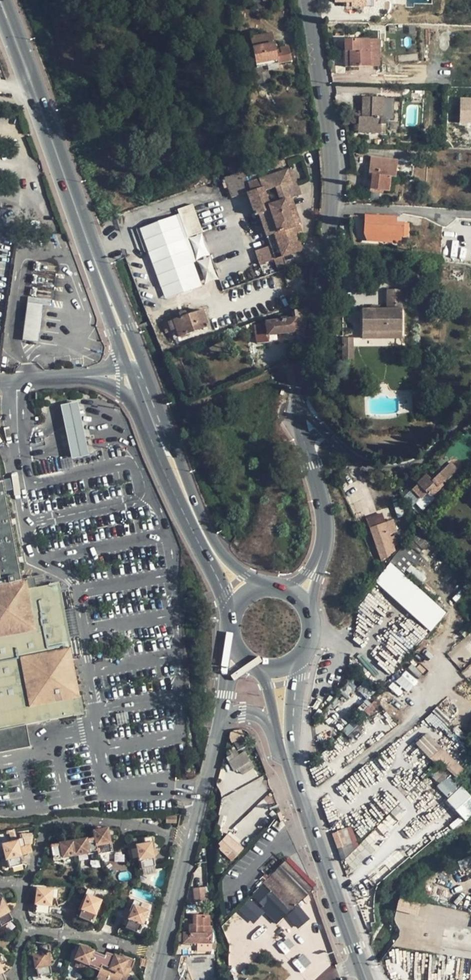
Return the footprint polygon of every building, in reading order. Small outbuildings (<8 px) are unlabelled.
[(254,11),(263,9),(261,0),(252,0),(254,11)] [(272,33),(250,38),(256,65),(277,61),(278,64),(291,62),(288,47),(275,50),(272,33)] [(379,40),(344,41),(344,52),(349,52),(349,67),(379,66),(379,40)] [(358,118),(358,133),(381,134),(385,134),(385,119),(382,119),(383,99),(362,98),(362,112),(362,118),(358,118)] [(460,101),(460,112),(470,112),(470,101),(460,101)] [(460,112),(460,123),(470,123),(470,112),(460,112)] [(272,162),(275,169),(286,165),(283,158),(272,162)] [(397,161),(371,158),(369,175),(371,175),(370,190),(381,191),(388,192),(390,177),(395,178),(397,161)] [(296,182),(292,168),(288,170),(292,183),(296,182)] [(288,170),(288,169),(248,183),(244,171),(224,178),(231,198),(247,193),(255,215),(259,214),(270,246),(255,251),(259,265),(274,260),(277,270),(286,267),(283,257),(302,250),(297,236),(294,227),(300,225),(295,209),(289,211),(285,200),(291,199),(301,195),(299,189),(295,191),(292,183),(288,170)] [(289,211),(295,209),(291,199),(285,200),(289,211)] [(179,209),(189,237),(202,233),(192,204),(179,209)] [(365,216),(364,233),(402,235),(402,225),(395,224),(395,218),(365,216)] [(303,233),(300,225),(294,227),(297,236),(303,233)] [(29,291),(28,297),(50,299),(51,294),(52,281),(54,270),(55,263),(32,262),(32,269),(30,279),(29,291)] [(387,304),(401,303),(401,291),(387,291),(387,304)] [(278,314),(294,310),(290,297),(274,302),(278,314)] [(41,305),(25,303),(24,310),(23,322),(22,332),(20,342),(37,344),(38,334),(39,324),(40,312),(41,305)] [(387,311),(362,311),(362,339),(375,339),(375,332),(387,332),(387,339),(402,339),(402,330),(401,316),(401,303),(387,304),(387,311)] [(267,318),(263,307),(239,316),(243,327),(267,318)] [(266,322),(251,326),(254,344),(269,343),(268,336),(304,331),(308,309),(294,310),(295,319),(266,322)] [(166,310),(157,313),(159,319),(168,316),(166,310)] [(178,337),(208,327),(202,311),(186,316),(185,311),(171,316),(172,317),(161,320),(166,333),(171,331),(174,338),(178,337)] [(343,339),(343,361),(353,361),(353,339),(343,339)] [(79,401),(61,405),(72,460),(90,456),(79,401)] [(21,581),(0,460),(0,586),(21,581)] [(450,464),(438,476),(433,482),(427,476),(425,475),(411,489),(421,498),(416,504),(425,511),(436,499),(434,497),(441,490),(439,487),(441,486),(442,487),(457,471),(450,464)] [(433,471),(427,476),(433,482),(438,476),(433,471)] [(366,520),(369,528),(384,523),(382,514),(366,520)] [(392,520),(384,523),(388,533),(396,531),(392,520)] [(384,523),(369,528),(380,561),(394,552),(392,547),(396,545),(395,543),(394,537),(389,538),(388,533),(384,523)] [(400,529),(389,538),(394,537),(395,543),(405,535),(400,529)] [(419,556),(405,543),(390,563),(404,575),(419,556)] [(452,578),(462,587),(466,590),(470,586),(470,585),(458,572),(452,578)] [(0,586),(0,595),(28,589),(26,580),(21,581),(0,586)] [(0,595),(0,731),(25,727),(74,715),(61,649),(70,648),(58,584),(28,589),(0,595)] [(462,587),(456,593),(460,597),(466,590),(462,587)] [(61,649),(74,715),(82,713),(70,648),(61,649)] [(125,714),(113,716),(115,727),(127,725),(125,714)] [(0,731),(0,753),(28,749),(25,727),(0,731)] [(234,770),(251,761),(247,753),(235,759),(233,755),(228,757),(234,770)] [(255,769),(251,761),(234,770),(238,777),(255,769)] [(447,776),(437,786),(447,797),(458,788),(447,776)] [(465,821),(470,815),(470,796),(462,786),(446,800),(465,821)] [(95,832),(96,838),(99,852),(101,851),(102,853),(116,850),(114,840),(112,841),(109,829),(95,832)] [(344,832),(337,835),(342,848),(349,846),(344,832)] [(228,833),(216,846),(232,861),(244,849),(228,833)] [(144,866),(156,863),(153,848),(156,848),(154,835),(136,839),(137,845),(140,844),(142,856),(140,857),(142,866),(144,866)] [(23,848),(28,847),(30,846),(28,838),(15,840),(15,843),(8,845),(11,856),(9,857),(11,866),(26,863),(24,854),(23,848)] [(68,856),(80,854),(77,838),(70,840),(71,841),(54,844),(58,860),(68,859),(68,856)] [(91,853),(99,852),(96,838),(82,840),(82,838),(77,838),(80,854),(91,852),(91,853)] [(286,860),(275,872),(290,887),(283,894),(287,898),(282,904),(290,912),(313,889),(312,887),(286,860)] [(158,869),(156,863),(144,866),(145,872),(158,869)] [(275,872),(268,879),(283,894),(290,887),(275,872)] [(38,906),(54,901),(55,897),(62,898),(63,889),(50,888),(50,890),(43,889),(41,902),(39,901),(38,906)] [(87,889),(86,892),(93,898),(96,893),(87,889)] [(95,912),(98,904),(93,898),(86,892),(83,901),(85,902),(79,916),(93,922),(97,913),(95,912)] [(10,913),(6,905),(7,905),(2,894),(0,895),(0,915),(10,913)] [(79,898),(75,895),(72,896),(67,906),(74,909),(79,898)] [(252,924),(264,912),(249,897),(237,909),(252,924)] [(417,914),(419,902),(399,898),(396,910),(417,914)] [(130,912),(132,913),(127,927),(141,933),(144,924),(143,923),(147,911),(142,909),(143,904),(134,900),(130,912)] [(53,912),(54,901),(38,906),(38,910),(53,912)] [(10,913),(0,915),(0,925),(1,927),(13,920),(10,913)] [(189,933),(189,943),(212,944),(212,928),(210,928),(210,916),(206,916),(206,915),(193,916),(193,926),(193,933),(189,933)] [(53,976),(50,963),(50,959),(53,959),(51,946),(41,948),(42,954),(36,955),(38,968),(36,968),(37,978),(53,976)] [(101,972),(102,968),(106,958),(92,954),(93,951),(82,948),(78,961),(92,965),(91,968),(101,972)] [(123,960),(119,959),(107,954),(106,958),(102,968),(110,971),(111,969),(124,974),(126,967),(132,969),(135,961),(124,957),(123,960)] [(299,971),(310,963),(303,954),(292,961),(299,971)] [(132,969),(126,967),(124,974),(111,969),(110,971),(102,968),(101,972),(97,979),(128,979),(132,969)]
